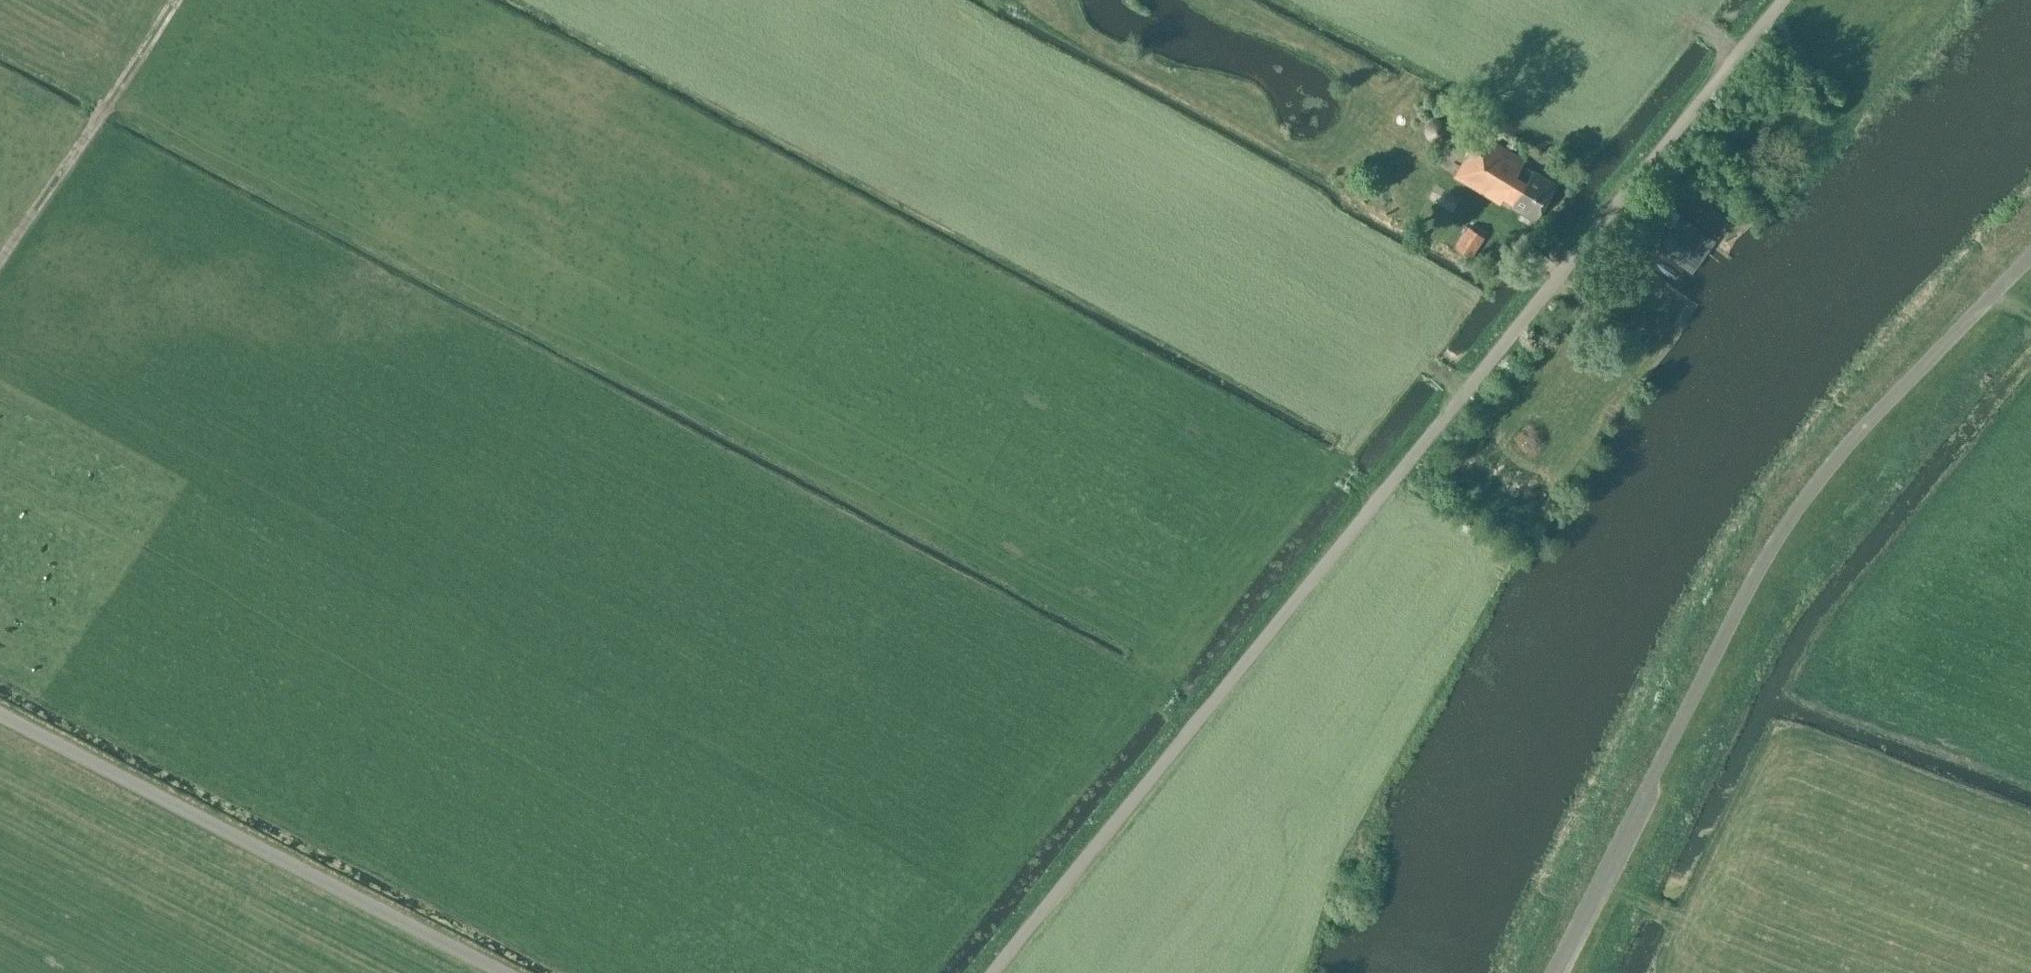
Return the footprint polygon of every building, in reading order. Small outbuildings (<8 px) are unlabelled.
[(1435,143),(1436,143),(1438,143),(1439,142),(1442,142),(1443,140),(1444,140),(1445,138),(1446,137),(1447,136),(1447,134),(1448,133),(1448,132),(1448,130),(1447,129),(1447,127),(1446,126),(1445,124),(1444,123),(1442,122),(1441,121),(1439,121),(1438,121),(1437,120),(1434,121),(1433,121),(1431,122),(1429,123),(1428,124),(1427,126),(1426,127),(1426,128),(1425,129),(1425,131),(1425,133),(1425,134),(1426,136),(1427,137),(1427,138),(1429,140),(1431,141),(1433,142),(1435,143)] [(1454,178),(1499,205),(1504,198),(1513,204),(1512,206),(1535,221),(1557,186),(1533,171),(1532,171),(1522,165),(1524,162),(1490,141),(1482,154),(1472,148),(1454,178)] [(1685,268),(1707,237),(1682,218),(1659,249),(1685,268)] [(1482,238),(1467,228),(1454,247),(1469,257),(1482,238)]
